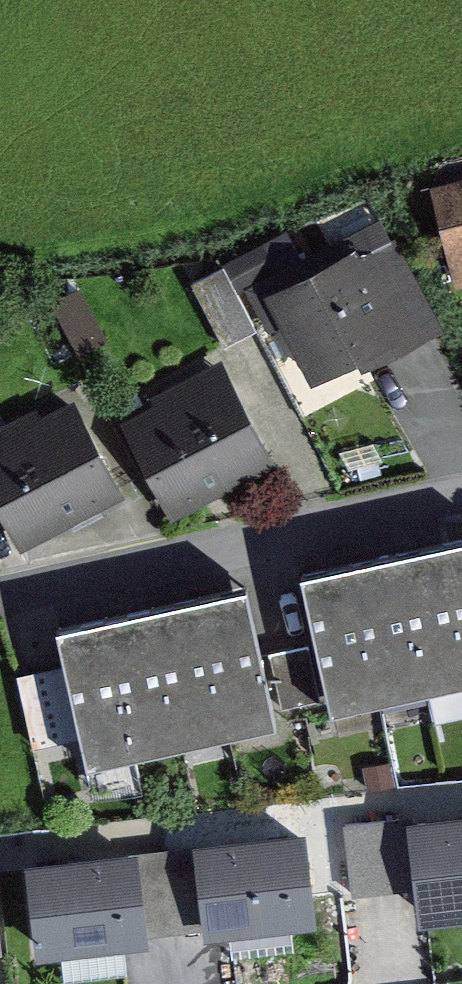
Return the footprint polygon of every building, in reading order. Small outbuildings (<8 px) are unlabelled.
[(435,197),(455,275),(461,273),(461,190),(435,197)] [(295,233),(253,257),(268,283),(310,260),(295,233)] [(317,402),(445,336),(398,247),(271,313),(317,402)] [(58,297),(84,348),(110,334),(84,284),(58,297)] [(284,464),(232,364),(129,417),(182,517),(284,464)] [(78,391),(0,432),(0,497),(27,548),(132,494),(78,391)] [(304,576),(335,718),(461,691),(461,541),(304,576)] [(253,588),(68,626),(97,761),(282,723),(253,588)] [(84,731),(64,658),(23,670),(42,742),(84,731)] [(355,893),(411,886),(416,925),(461,919),(461,816),(419,821),(418,815),(347,824),(355,893)] [(303,829),(20,861),(31,960),(148,947),(146,937),(201,930),(202,938),(314,925),(303,829)]
